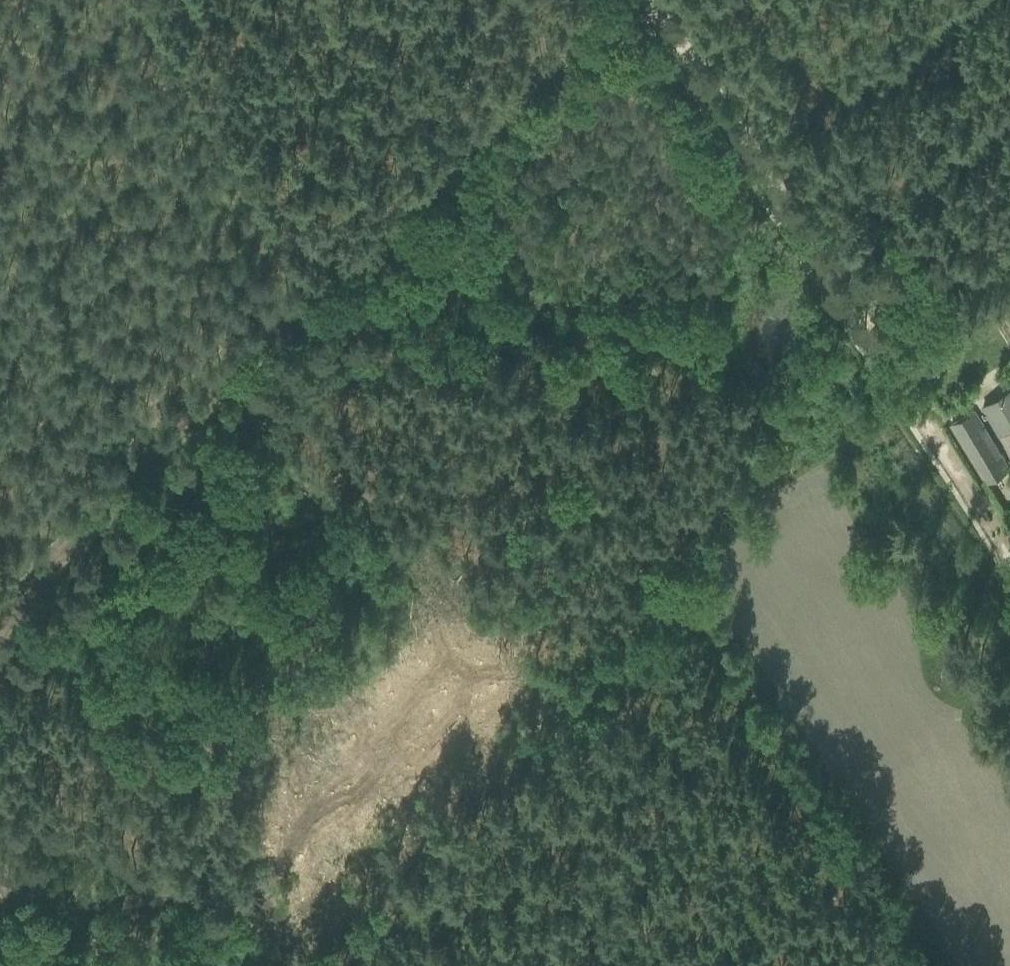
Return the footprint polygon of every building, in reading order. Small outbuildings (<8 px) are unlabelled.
[(981,413),(985,419),(989,416),(999,434),(1009,428),(1009,389),(982,405),(986,411),(981,413)] [(968,414),(951,424),(986,481),(987,482),(1004,472),(1009,469),(973,410),(968,414)]
